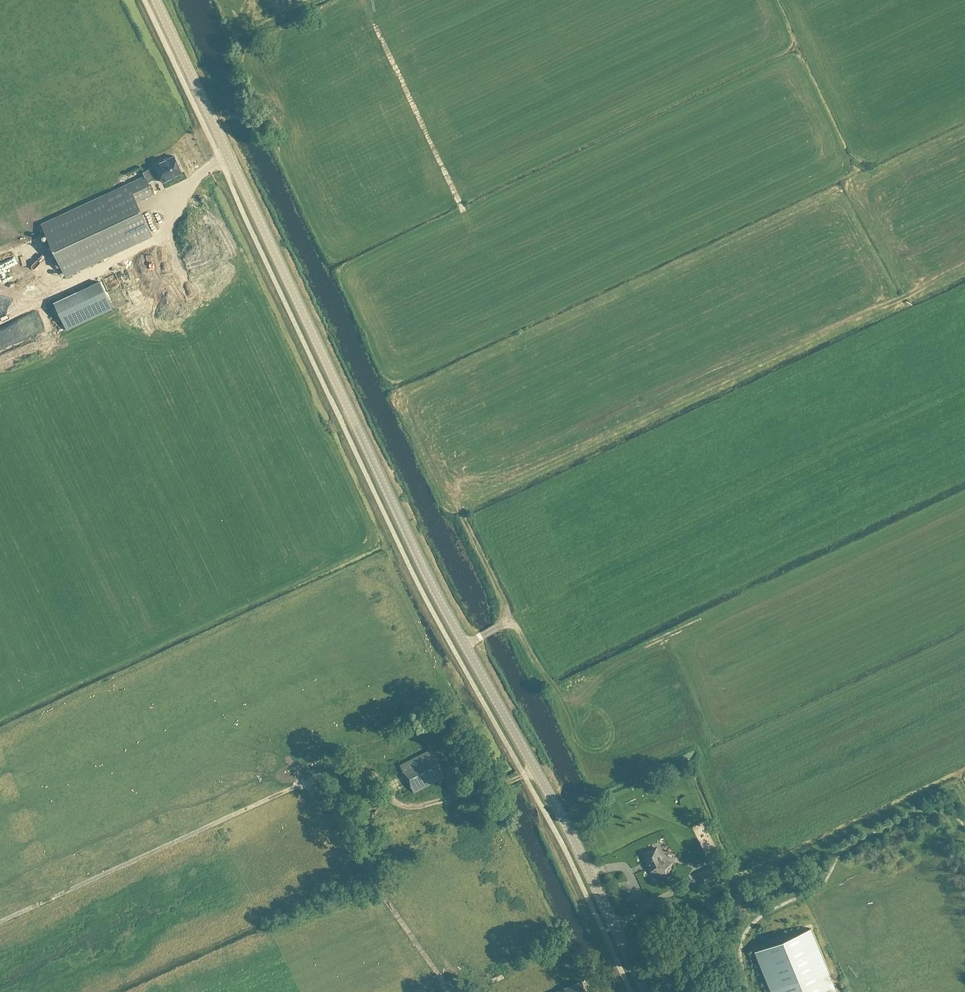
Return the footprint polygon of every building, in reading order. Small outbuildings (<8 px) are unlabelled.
[(142,172),(144,177),(41,225),(64,276),(152,235),(136,202),(153,194),(147,182),(159,176),(162,182),(174,177),(174,175),(181,172),(174,156),(161,162),(161,161),(153,164),(154,166),(142,172)] [(112,309),(99,282),(54,303),(66,330),(112,309)] [(12,339),(5,322),(0,325),(0,344),(12,339)] [(453,495),(459,493),(452,476),(446,479),(453,495)] [(413,792),(444,777),(430,750),(399,766),(413,792)] [(643,855),(647,863),(648,863),(649,866),(648,867),(651,872),(656,874),(658,873),(659,875),(664,877),(667,875),(670,864),(669,861),(664,859),(662,860),(660,859),(659,857),(660,855),(657,849),(655,848),(644,853),(643,855)] [(703,885),(727,874),(721,862),(698,873),(703,885)] [(810,929),(756,952),(772,991),(836,991),(810,929)] [(582,981),(555,991),(586,991),(582,981)]
